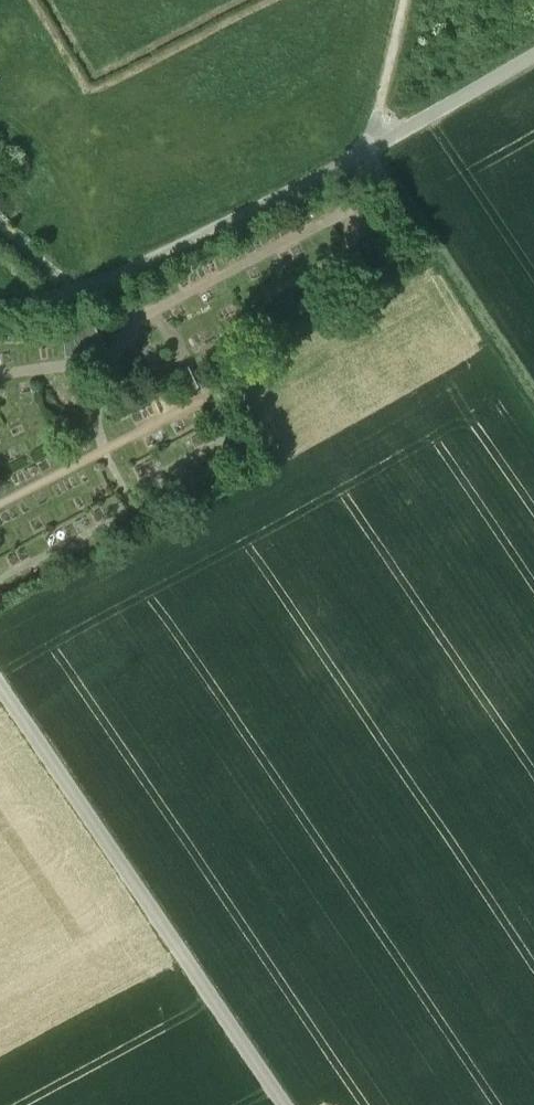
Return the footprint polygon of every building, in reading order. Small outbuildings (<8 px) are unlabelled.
[(196,386),(188,367),(176,373),(186,391),(196,386)]
